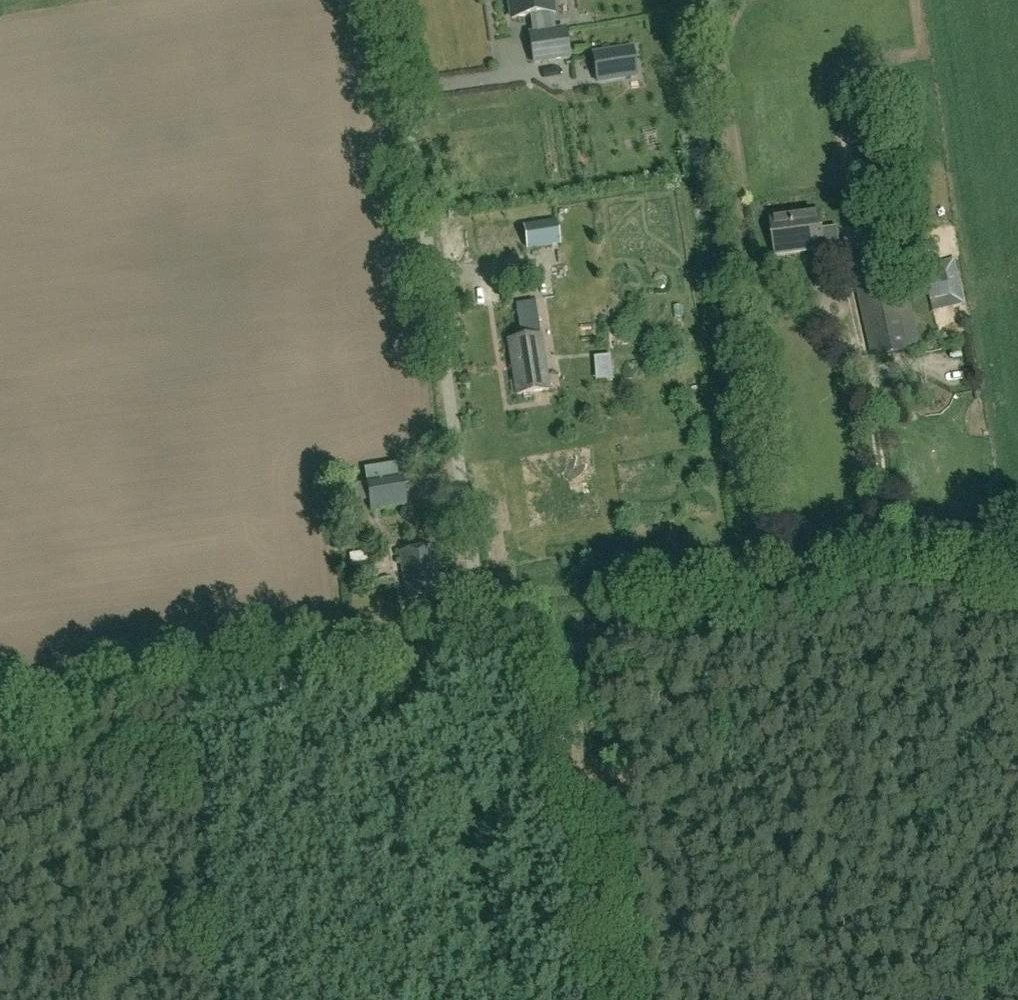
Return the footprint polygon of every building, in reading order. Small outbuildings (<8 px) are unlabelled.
[(506,1),(509,0),(512,20),(534,17),(536,35),(529,36),(533,64),(569,59),(565,31),(551,33),(548,14),(553,14),(551,0),(506,0),(506,1)] [(637,78),(633,51),(593,57),(597,84),(637,78)] [(479,67),(485,84),(497,79),(490,63),(479,67)] [(775,256),(824,249),(819,212),(774,218),(776,236),(772,236),(775,256)] [(556,222),(522,227),(525,248),(559,243),(556,222)] [(952,254),(924,257),(929,301),(957,297),(952,254)] [(876,357),(908,350),(921,348),(907,289),(895,291),(887,257),(855,264),(876,357)] [(508,341),(517,396),(549,391),(540,336),(508,341)] [(360,468),(392,466),(392,453),(360,455),(360,468)] [(402,479),(398,480),(366,485),(371,511),(406,505),(402,479)] [(344,539),(345,549),(365,546),(364,536),(344,539)] [(432,548),(400,553),(407,600),(439,595),(432,548)]
